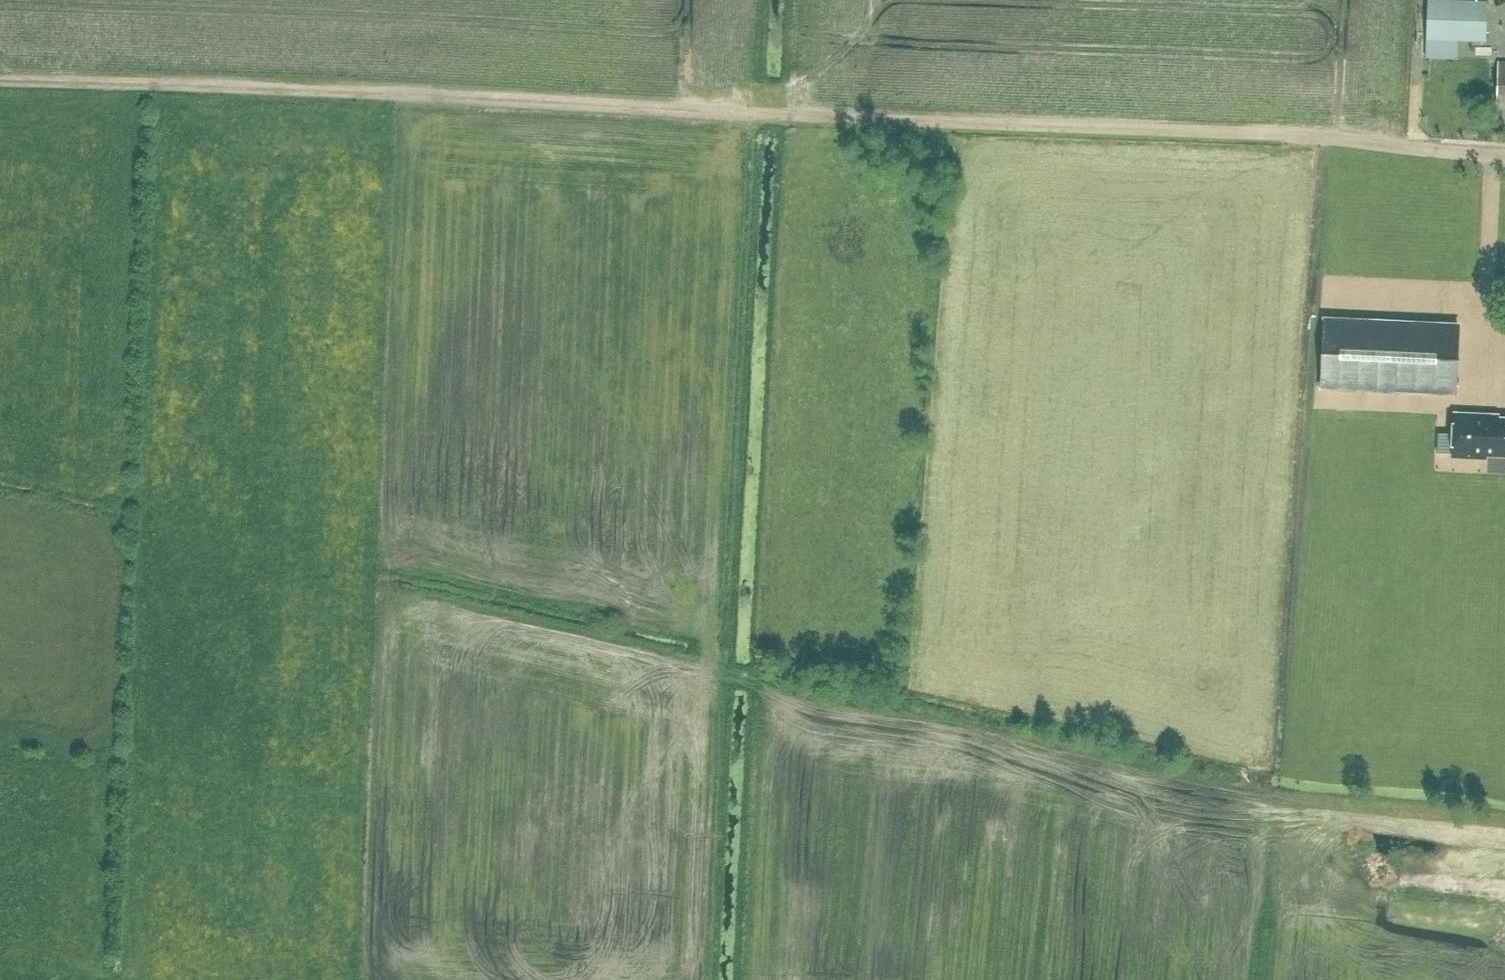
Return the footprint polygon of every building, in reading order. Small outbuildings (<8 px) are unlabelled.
[(1485,40),(1487,0),(1479,0),(1427,0),(1426,38),(1485,40)] [(1458,326),(1325,320),(1322,388),(1455,394),(1458,326)] [(1504,454),(1504,421),(1497,421),(1498,416),(1454,414),(1452,457),(1485,458),(1485,453),(1504,454)]
